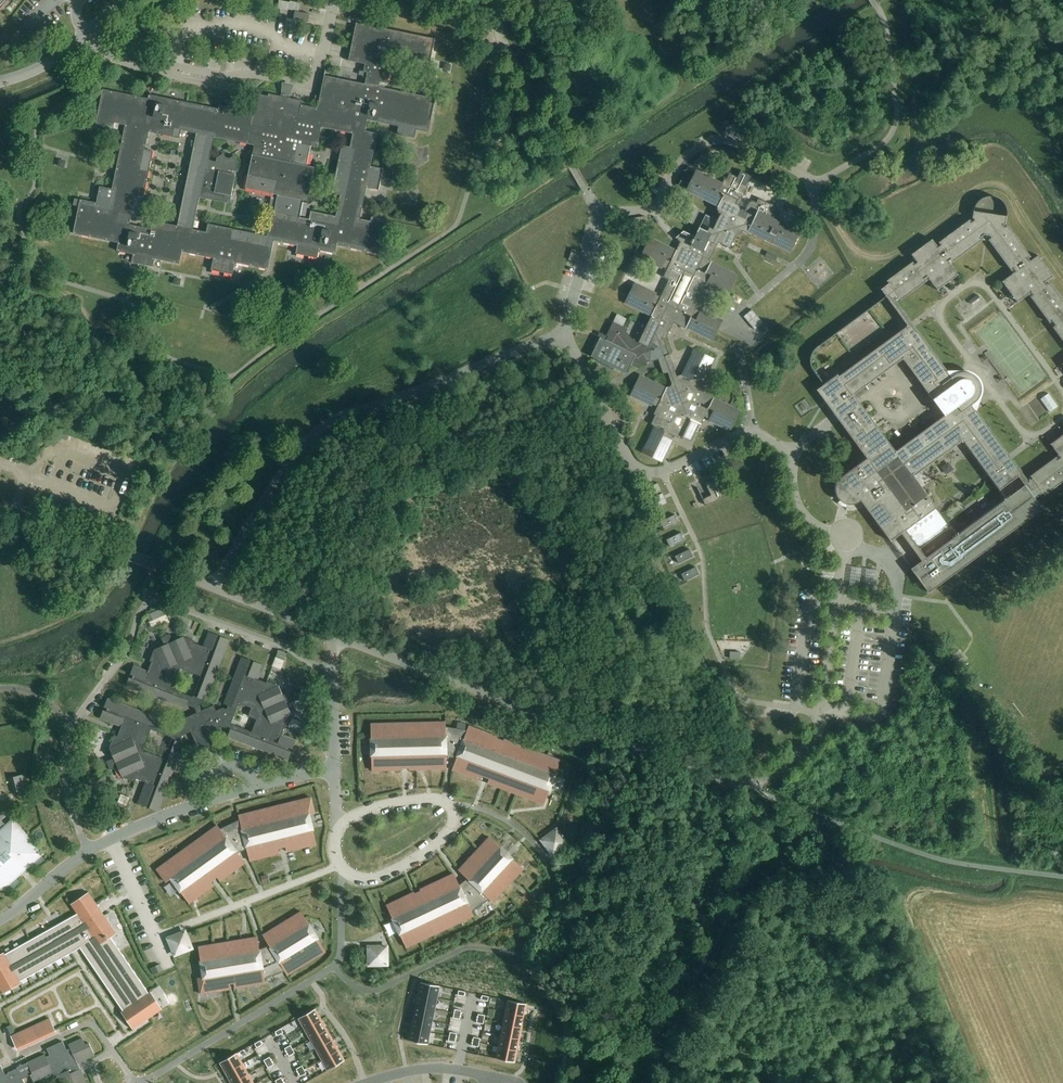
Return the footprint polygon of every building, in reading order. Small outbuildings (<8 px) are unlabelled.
[(9,0),(0,0),(0,10),(9,0)] [(279,0),(278,9),(288,11),(289,10),(290,2),(279,0)] [(289,10),(299,12),(301,4),(290,1),(290,2),(289,10)] [(285,26),(296,28),(298,20),(294,19),(287,18),(285,26)] [(390,221),(372,217),(371,221),(360,219),(367,187),(379,190),(384,169),(371,166),(378,133),(365,130),(368,119),(399,126),(398,134),(415,138),(417,129),(429,132),(432,120),(436,99),(379,87),(380,82),(388,84),(394,54),(430,62),(435,38),(356,22),(356,24),(355,27),(348,60),(365,64),(363,71),(367,72),(365,84),(325,75),(320,96),(316,95),(315,102),(319,103),(318,108),(302,105),(303,101),(291,98),(294,88),(284,86),(283,85),(282,96),(269,94),(268,96),(257,94),(254,106),(253,112),(220,105),(219,109),(149,95),(149,99),(103,90),(96,123),(114,127),(115,123),(126,125),(112,189),(100,187),(97,203),(81,200),(74,234),(119,243),(117,251),(134,255),(132,263),(153,267),(155,259),(180,264),(182,252),(214,258),(212,270),(233,275),(235,263),(268,269),(274,241),(298,246),(296,254),(318,258),(319,250),(336,253),(337,245),(383,255),(390,221)] [(668,336),(673,322),(713,341),(716,335),(718,330),(721,324),(711,319),(712,316),(701,311),(700,313),(695,310),(699,302),(694,299),(695,297),(693,296),(697,288),(698,289),(703,280),(707,283),(706,285),(718,291),(719,288),(729,293),(738,275),(710,261),(717,246),(718,245),(717,245),(719,241),(722,243),(721,244),(728,247),(730,248),(736,236),(737,237),(740,235),(742,231),(747,234),(748,231),(791,253),(801,231),(780,220),(782,216),(780,215),(778,219),(774,216),(778,207),(759,198),(757,203),(753,201),(749,202),(745,211),(741,210),(739,205),(748,187),(746,186),(751,176),(741,170),(738,176),(729,173),(727,179),(724,178),(723,182),(696,168),(685,190),(717,206),(717,208),(718,212),(720,213),(713,228),(709,226),(707,230),(704,228),(699,226),(695,236),(684,230),(675,237),(680,243),(676,249),(649,236),(639,258),(662,269),(663,266),(668,268),(664,277),(668,280),(664,289),(660,296),(656,294),(657,293),(634,282),(624,303),(650,316),(641,336),(639,341),(638,338),(634,341),(627,332),(628,329),(613,322),(607,336),(608,337),(606,340),(600,338),(591,357),(627,374),(631,365),(635,367),(646,364),(646,363),(649,361),(650,363),(663,358),(665,364),(661,366),(663,373),(662,373),(663,374),(668,373),(672,384),(671,386),(667,388),(640,374),(629,396),(652,406),(653,404),(658,406),(655,411),(654,415),(655,416),(651,424),(654,426),(640,452),(662,463),(674,441),(670,439),(673,435),(681,439),(682,438),(692,442),(700,424),(701,425),(705,417),(709,419),(708,422),(731,432),(741,411),(737,409),(715,397),(716,395),(707,390),(708,389),(700,385),(702,381),(704,381),(714,359),(693,348),(681,375),(677,377),(676,374),(675,375),(670,357),(671,357),(670,355),(669,355),(663,337),(668,336)] [(858,503),(860,501),(861,501),(891,541),(902,534),(922,561),(911,569),(929,593),(1043,509),(1035,498),(1042,493),(1044,496),(1062,482),(1062,435),(1050,444),(1060,458),(1058,460),(1056,457),(1030,476),(1032,479),(1028,482),(1010,458),(976,412),(982,394),(983,390),(983,386),(981,382),(979,379),(976,375),(973,373),(970,371),(968,371),(964,371),(947,372),(913,325),(895,301),(899,298),(901,301),(927,282),(925,279),(927,277),(937,290),(958,275),(948,262),(951,260),(953,262),(984,240),(982,237),(984,235),(986,236),(989,236),(991,238),(988,240),(1011,271),(1013,269),(1016,272),(1002,282),(1018,303),(1031,293),(1033,296),(1030,298),(1049,323),(1052,321),(1054,324),(1055,326),(1053,328),(1062,342),(1062,306),(1045,282),(1053,276),(1038,255),(1030,261),(1003,225),(1006,223),(1007,215),(1007,212),(1007,209),(1006,206),(1004,203),(1002,201),(999,199),(997,198),(994,197),(991,196),(988,197),(985,197),(982,199),(979,200),(977,202),(975,205),(974,208),(974,211),(972,218),(974,221),(971,223),(969,220),(938,243),(940,245),(938,247),(932,239),(911,255),(917,263),(914,265),(912,262),(888,284),(881,289),(886,297),(908,326),(839,377),(837,375),(824,384),(817,390),(825,401),(867,458),(843,476),(842,477),(839,479),(838,482),(836,484),(836,487),(835,490),(836,493),(837,496),(838,498),(840,501),(842,502),(845,503),(847,504),(850,504),(853,504),(855,504),(858,503)] [(629,219),(631,228),(646,226),(645,217),(629,219)] [(572,247),(570,256),(578,258),(581,250),(572,247)] [(778,258),(767,252),(765,256),(776,262),(778,258)] [(971,305),(980,298),(977,295),(969,302),(971,305)] [(744,317),(755,330),(763,323),(752,310),(744,317)] [(1041,400),(1050,413),(1058,407),(1048,394),(1041,400)] [(67,442),(69,437),(61,434),(59,439),(67,442)] [(703,500),(706,506),(723,497),(715,480),(706,484),(711,496),(703,500)] [(648,488),(652,496),(662,491),(658,483),(648,488)] [(655,498),(659,507),(667,504),(663,494),(655,498)] [(678,522),(675,515),(660,522),(664,529),(678,522)] [(670,547),(684,540),(681,533),(666,540),(670,547)] [(678,564),(693,557),(689,550),(675,557),(678,564)] [(699,575),(695,567),(681,574),(684,582),(699,575)] [(147,616),(149,623),(166,615),(163,609),(147,616)] [(202,700),(206,701),(229,640),(220,637),(219,640),(216,639),(217,636),(209,633),(203,649),(193,646),(195,642),(183,637),(173,642),(170,634),(165,636),(161,638),(164,646),(154,650),(150,661),(154,663),(150,673),(133,667),(130,675),(133,676),(132,679),(129,678),(126,686),(185,709),(186,705),(195,708),(197,713),(181,720),(177,730),(174,729),(175,725),(107,699),(104,708),(107,709),(106,712),(103,711),(100,719),(123,728),(120,738),(114,735),(109,748),(114,760),(107,763),(110,771),(117,768),(122,778),(135,783),(137,777),(147,781),(138,804),(146,807),(147,805),(150,806),(149,809),(158,812),(184,744),(180,743),(182,736),(191,732),(197,747),(197,748),(198,748),(199,749),(200,749),(200,750),(201,750),(202,749),(208,747),(210,752),(211,752),(208,744),(211,742),(210,740),(209,738),(208,737),(221,731),(223,727),(230,730),(227,737),(288,761),(291,752),(288,751),(290,748),(292,749),(296,741),(279,735),(283,725),(287,726),(291,715),(287,705),(294,702),(290,693),(283,696),(278,686),(267,681),(265,686),(255,682),(262,665),(254,662),(252,665),(249,664),(250,661),(242,658),(224,705),(228,706),(227,710),(223,708),(216,711),(214,706),(201,711),(199,706),(202,700)] [(276,658),(284,661),(287,655),(278,651),(276,658)] [(372,724),(371,724),(371,740),(373,741),(373,755),(372,755),(372,771),(374,771),(373,769),(379,769),(380,771),(388,771),(388,769),(394,769),(394,771),(403,770),(403,768),(409,768),(409,770),(417,770),(417,768),(424,768),(424,770),(432,770),(432,768),(438,768),(438,770),(446,769),(446,757),(457,759),(452,770),(460,773),(460,771),(466,774),(466,775),(473,778),(474,777),(480,779),(479,781),(481,781),(484,772),(491,774),(488,784),(495,787),(496,785),(502,787),(501,789),(509,792),(510,790),(516,792),(515,794),(523,797),(524,795),(530,797),(529,799),(537,802),(538,800),(543,803),(543,804),(544,805),(550,790),(548,789),(553,776),(555,776),(560,761),(559,760),(559,762),(553,760),(553,758),(546,755),(545,757),(539,755),(540,753),(532,750),(531,752),(525,750),(526,748),(518,745),(517,747),(511,745),(512,743),(504,740),(503,742),(497,739),(497,737),(496,737),(495,739),(489,736),(490,735),(482,732),(481,733),(476,731),(476,729),(469,726),(467,731),(446,727),(445,723),(437,723),(437,725),(431,725),(431,723),(423,723),(423,725),(416,725),(416,723),(408,723),(408,725),(402,726),(401,724),(393,724),(393,726),(387,726),(387,724),(378,724),(378,726),(372,726),(372,724)] [(298,731),(306,734),(309,727),(300,724),(298,731)] [(25,783),(13,786),(14,793),(27,791),(25,783)] [(158,869),(157,870),(166,883),(172,878),(181,890),(180,891),(189,904),(190,903),(189,902),(194,898),(195,900),(202,895),(201,893),(206,889),(207,891),(214,886),(208,878),(213,875),(219,883),(220,882),(219,880),(225,876),(226,877),(233,872),(232,871),(237,867),(238,868),(245,864),(237,854),(247,849),(250,861),(258,859),(257,857),(263,856),(264,858),(272,856),(272,854),(278,852),(278,854),(280,854),(277,844),(284,843),(287,852),(295,850),(294,848),(300,847),(301,849),(309,847),(309,845),(315,843),(315,845),(316,845),(312,829),(311,829),(308,815),(315,814),(311,798),(310,798),(310,800),(304,802),(304,800),(296,802),(296,804),(290,805),(289,803),(281,805),(282,807),(275,809),(275,807),(267,809),(267,811),(261,812),(261,810),(253,812),(253,814),(247,816),(246,814),(239,816),(240,820),(220,829),(217,826),(211,831),(212,832),(207,836),(206,834),(199,839),(200,841),(195,845),(194,843),(187,848),(188,849),(183,853),(182,852),(175,857),(176,858),(171,862),(170,860),(163,865),(164,867),(159,871),(158,869)] [(116,812),(123,814),(126,806),(119,804),(116,812)] [(2,889),(3,889),(0,886),(5,882),(7,885),(37,858),(34,856),(39,851),(15,824),(10,829),(8,826),(0,833),(0,889),(2,889)] [(567,844),(556,830),(542,841),(543,841),(545,839),(555,852),(552,854),(553,855),(567,844)] [(387,905),(386,906),(393,920),(394,920),(401,933),(399,933),(406,948),(407,948),(406,946),(412,943),(413,945),(421,941),(420,940),(426,937),(426,939),(434,935),(433,933),(439,931),(440,932),(447,929),(446,927),(452,924),(453,926),(461,923),(460,921),(466,918),(466,920),(474,916),(472,912),(490,900),(493,903),(498,897),(497,895),(501,891),(503,892),(508,886),(507,885),(511,880),(513,881),(518,875),(517,874),(521,869),(523,870),(512,859),(511,860),(500,850),(501,849),(489,838),(488,838),(490,840),(485,844),(484,843),(478,849),(480,851),(475,855),(474,854),(468,860),(470,861),(465,866),(464,865),(458,871),(468,879),(459,885),(454,874),(446,878),(447,879),(442,882),(441,880),(433,884),(434,886),(428,888),(427,886),(420,890),(421,892),(415,894),(414,893),(406,896),(407,898),(401,901),(401,899),(393,903),(394,904),(388,907),(387,905)] [(270,882),(267,875),(260,877),(263,885),(270,882)] [(115,932),(89,894),(72,906),(77,914),(0,957),(0,990),(1,993),(80,949),(134,1028),(161,1011),(110,936),(115,932)] [(199,947),(198,947),(201,964),(202,963),(205,977),(198,979),(201,995),(202,994),(202,992),(208,991),(208,993),(216,992),(216,990),(222,989),(223,991),(231,989),(229,980),(233,979),(235,989),(236,989),(236,987),(242,986),(243,988),(251,986),(251,984),(257,983),(257,985),(265,984),(264,979),(285,972),(287,976),(294,971),(293,970),(298,966),(299,968),(307,964),(306,962),(311,959),(312,960),(319,956),(318,954),(324,951),(325,953),(326,952),(317,938),(316,939),(308,927),(310,926),(301,912),(300,913),(301,914),(296,918),(295,916),(288,920),(289,922),(283,925),(282,924),(275,928),(276,930),(271,933),(270,931),(263,936),(269,946),(259,950),(257,938),(249,939),(250,941),(243,942),(243,940),(235,941),(235,943),(229,944),(229,942),(220,944),(220,946),(214,947),(214,945),(206,946),(206,948),(200,949),(199,947)] [(175,954),(175,955),(191,949),(185,932),(168,939),(169,940),(172,938),(178,953),(175,954)] [(369,964),(369,965),(387,965),(386,947),(369,948),(372,948),(372,964),(369,964)] [(163,971),(160,965),(150,969),(153,975),(163,971)] [(437,999),(440,987),(421,983),(418,995),(437,999)] [(20,989),(25,1001),(34,998),(29,986),(20,989)] [(435,1010),(437,999),(418,995),(416,1006),(435,1010)] [(524,1016),(527,1004),(508,1001),(505,1013),(524,1016)] [(432,1022),(435,1010),(416,1006),(413,1018),(432,1022)] [(321,1020),(315,1009),(298,1019),(304,1029),(321,1020)] [(522,1028),(524,1016),(505,1013),(503,1024),(522,1028)] [(430,1033),(432,1022),(413,1018),(411,1029),(430,1033)] [(18,1050),(55,1033),(49,1019),(11,1036),(18,1050)] [(327,1030),(321,1020),(304,1029),(310,1040),(327,1030)] [(520,1039),(522,1028),(503,1024),(501,1036),(520,1039)] [(428,1045),(430,1033),(411,1029),(409,1041),(428,1045)] [(333,1040),(327,1030),(310,1040),(316,1050),(333,1040)] [(517,1051),(520,1039),(501,1036),(498,1047),(517,1051)] [(22,1079),(30,1076),(33,1082),(53,1074),(54,1077),(58,1076),(61,1082),(86,1082),(77,1064),(94,1056),(89,1044),(85,1045),(83,1039),(68,1046),(70,1050),(67,1052),(63,1042),(47,1049),(50,1057),(46,1058),(45,1055),(27,1063),(30,1070),(20,1074),(18,1069),(8,1074),(8,1075),(5,1077),(0,1065),(0,1082),(24,1082),(22,1079)] [(321,1060),(338,1050),(333,1040),(316,1050),(321,1060)] [(515,1063),(517,1051),(498,1047),(496,1059),(515,1063)] [(328,1071),(344,1061),(338,1050),(321,1060),(328,1071)] [(243,1064),(237,1054),(220,1063),(226,1074),(243,1064)] [(248,1074),(243,1064),(226,1074),(231,1082),(233,1082),(248,1074)] [(248,1074),(233,1082),(253,1082),(248,1074)]
